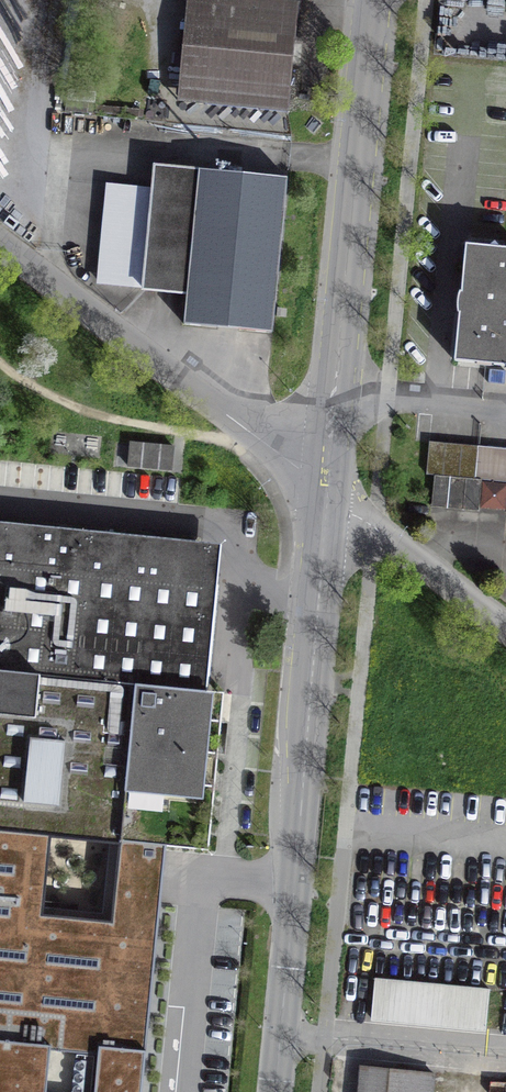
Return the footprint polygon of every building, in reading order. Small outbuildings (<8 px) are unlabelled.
[(298,2),(275,0),(212,0),(203,104),(288,112),(298,2)] [(287,179),(156,166),(144,290),(187,294),(184,324),(272,332),(287,179)] [(465,244),(454,360),(505,365),(505,248),(465,244)] [(173,447),(130,442),(127,466),(171,470),(173,447)] [(434,475),(481,479),(505,482),(505,449),(429,442),(426,474),(434,475)] [(478,511),(481,479),(434,475),(431,507),(478,511)] [(209,852),(222,719),(205,718),(218,582),(197,580),(201,541),(0,522),(0,1091),(156,1091),(179,849),(209,852)]
